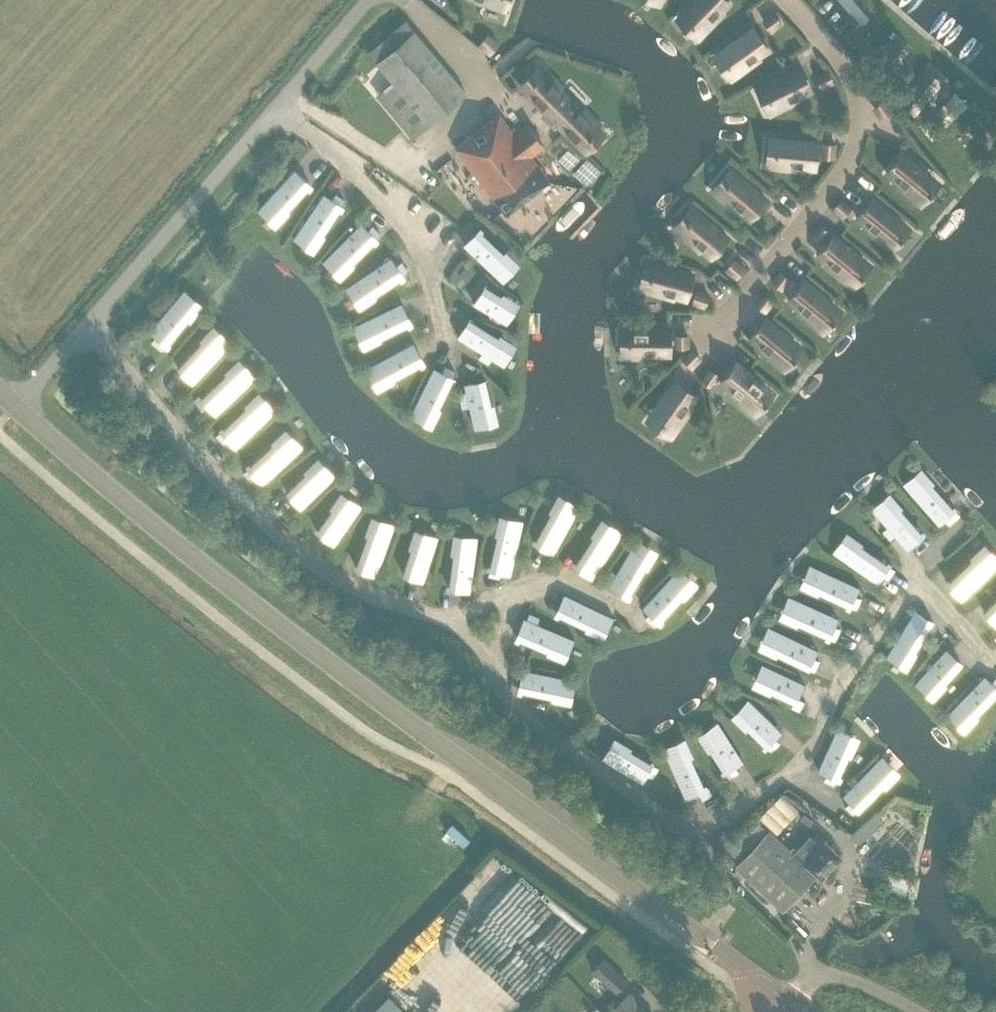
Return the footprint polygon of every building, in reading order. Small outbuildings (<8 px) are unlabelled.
[(728,0),(694,0),(683,11),(691,19),(690,20),(692,23),(694,21),(704,31),(722,12),(720,10),(729,0),(728,0)] [(781,22),(774,12),(763,19),(770,29),(781,22)] [(385,94),(416,132),(466,91),(414,28),(413,29),(405,18),(367,50),(375,60),(396,85),(385,94)] [(768,47),(753,27),(722,49),(728,58),(726,60),(728,62),(730,61),(738,72),(759,57),(758,55),(768,47)] [(487,32),(479,41),(489,50),(497,41),(487,32)] [(917,109),(947,74),(929,58),(898,93),(917,109)] [(610,119),(534,60),(517,82),(593,141),(610,119)] [(811,89),(800,66),(765,83),(769,93),(767,94),(769,97),(771,96),(777,109),(801,97),(800,94),(811,89)] [(833,81),(828,70),(816,76),(821,87),(833,81)] [(885,98),(874,105),(881,116),(892,110),(885,98)] [(506,213),(550,180),(531,156),(545,145),(527,122),(513,132),(499,114),(455,147),(506,213)] [(817,141),(778,137),(777,148),(775,148),(774,151),(777,152),(776,165),(802,168),(802,165),(815,166),(817,141)] [(835,143),(823,142),(822,155),(833,156),(835,143)] [(293,180),(285,173),(249,214),(250,215),(258,206),(273,219),(301,187),(305,182),(297,175),(293,180)] [(766,198),(736,173),(729,181),(727,180),(725,182),(727,184),(718,194),(738,211),(740,209),(750,217),(766,198)] [(943,206),(913,181),(906,190),(904,188),(902,191),(904,192),(897,201),(907,209),(905,211),(925,228),(934,217),(936,219),(938,216),(936,214),(943,206)] [(317,239),(341,204),(340,204),(344,198),(336,193),(332,198),(323,192),(293,238),(300,228),(317,239)] [(840,199),(833,208),(843,217),(851,207),(840,199)] [(727,236),(697,211),(690,219),(688,218),(686,220),(688,222),(679,233),(699,249),(701,247),(711,255),(727,236)] [(912,240),(882,215),(875,224),(874,222),(872,225),(873,226),(866,234),(876,243),(874,245),(894,262),(903,251),(905,253),(907,250),(905,248),(912,240)] [(346,267),(375,236),(360,222),(322,260),(323,261),(331,252),(346,267)] [(829,231),(820,223),(811,233),(821,241),(829,231)] [(509,257),(478,228),(464,243),(503,281),(504,281),(495,272),(509,257)] [(864,259),(834,234),(827,243),(825,241),(823,244),(824,245),(817,253),(827,262),(825,264),(846,281),(854,270),(856,272),(859,269),(857,268),(864,259)] [(389,251),(344,282),(357,302),(403,271),(389,251)] [(692,272),(655,263),(652,273),(650,273),(649,276),(651,277),(648,290),(673,297),(674,294),(686,297),(692,272)] [(780,271),(771,281),(781,289),(789,278),(780,271)] [(483,278),(472,297),(505,317),(517,298),(500,287),(499,288),(483,278)] [(153,326),(170,342),(202,306),(183,289),(169,304),(171,306),(153,326)] [(708,294),(695,290),(692,302),(705,305),(708,294)] [(762,292),(754,302),(763,310),(771,300),(762,292)] [(416,326),(406,307),(358,334),(369,328),(379,346),(416,326)] [(833,332),(803,308),(796,316),(794,314),(792,317),(794,318),(787,327),(797,335),(795,337),(815,354),(824,343),(826,345),(828,342),(826,341),(833,332)] [(467,311),(456,330),(502,360),(515,339),(498,328),(497,330),(467,311)] [(670,327),(630,327),(630,338),(628,338),(628,342),(631,342),(631,356),(657,355),(657,352),(670,352),(670,327)] [(168,366),(184,382),(217,348),(199,330),(185,345),(186,347),(168,366)] [(687,333),(675,333),(675,345),(687,345),(687,333)] [(805,364),(775,340),(769,348),(767,347),(765,349),(766,350),(759,359),(769,367),(767,369),(787,386),(796,375),(798,377),(800,374),(799,373),(805,364)] [(386,380),(423,360),(413,341),(365,368),(376,362),(386,380)] [(700,357),(692,348),(683,357),(692,365),(700,357)] [(195,396),(212,412),(244,377),(225,360),(211,374),(213,376),(195,396)] [(431,361),(408,411),(430,421),(438,403),(435,402),(451,370),(431,361)] [(766,386),(736,361),(729,370),(727,368),(725,371),(727,372),(720,381),(730,389),(728,391),(748,408),(757,397),(759,399),(761,396),(759,394),(766,386)] [(718,373),(710,368),(702,379),(708,384),(712,379),(714,380),(718,373)] [(461,377),(472,423),(496,417),(492,397),(489,398),(482,372),(461,377)] [(690,391),(669,377),(647,409),(656,415),(655,417),(658,419),(659,417),(670,425),(685,403),(683,401),(690,391)] [(252,401),(221,430),(235,445),(275,408),(275,407),(266,415),(252,401)] [(278,437),(247,466),(248,467),(243,471),(250,479),(255,474),(261,482),(302,445),(301,444),(292,453),(278,437)] [(282,484),(298,501),(332,469),(315,450),(300,464),(302,466),(282,484)] [(953,496),(925,464),(910,478),(902,468),(901,469),(937,510),(944,503),(949,508),(956,502),(952,497),(953,496)] [(925,518),(898,485),(882,499),(874,489),(874,490),(909,531),(917,525),(921,530),(929,523),(924,518),(925,518)] [(342,487),(317,521),(334,533),(366,489),(365,489),(358,499),(342,487)] [(531,532),(529,536),(551,548),(578,501),(556,488),(546,505),(548,506),(533,532),(531,532)] [(499,526),(489,568),(490,568),(488,574),(498,577),(500,570),(510,573),(522,519),(519,531),(499,526)] [(370,527),(355,566),(375,574),(394,523),(393,522),(389,534),(370,527)] [(399,568),(420,576),(435,531),(412,522),(405,542),(408,542),(399,568)] [(597,529),(574,564),(592,576),(622,530),(621,530),(614,540),(597,529)] [(454,545),(449,587),(470,590),(477,536),(476,536),(475,548),(454,545)] [(605,578),(611,581),(609,584),(627,595),(649,559),(631,548),(637,538),(637,537),(616,572),(610,569),(605,578)] [(889,564),(854,540),(843,557),(833,550),(832,550),(877,581),(883,573),(888,577),(894,569),(889,565),(889,564)] [(947,582),(961,597),(995,564),(995,563),(991,568),(977,553),(947,582)] [(808,560),(798,581),(816,589),(817,586),(845,599),(844,602),(848,603),(858,582),(808,560)] [(645,617),(653,625),(687,589),(672,575),(680,566),(642,606),(649,612),(645,617)] [(983,604),(995,619),(995,592),(983,604)] [(790,619),(835,639),(840,628),(834,625),(838,617),(788,594),(788,595),(799,600),(790,619)] [(611,619),(561,596),(552,615),(591,633),(599,615),(610,620),(611,619)] [(776,647),(807,662),(816,643),(766,620),(756,642),(774,650),(776,647)] [(578,643),(528,622),(520,641),(559,658),(567,639),(578,644),(578,643)] [(921,622),(890,656),(908,672),(921,657),(919,655),(937,635),(921,622)] [(945,643),(914,678),(931,694),(945,679),(943,677),(961,657),(945,643)] [(769,686),(794,697),(803,678),(760,658),(750,680),(768,688),(769,686)] [(522,668),(518,688),(559,697),(564,677),(576,680),(576,679),(522,668)] [(995,692),(995,686),(984,674),(946,714),(947,714),(955,705),(970,719),(995,692)] [(774,737),(781,730),(747,698),(756,707),(741,722),(766,746),(767,745),(772,749),(779,742),(774,737)] [(718,765),(721,769),(741,756),(716,717),(695,729),(706,747),(708,745),(721,764),(718,765)] [(679,784),(681,788),(704,779),(685,735),(662,745),(670,763),(673,762),(682,783),(679,784)] [(854,735),(821,767),(838,784),(852,770),(850,768),(869,749),(854,735)] [(647,762),(613,742),(606,755),(639,775),(647,762)] [(881,758),(848,791),(865,808),(879,794),(877,792),(897,773),(881,758)] [(736,865),(781,908),(816,872),(821,877),(841,855),(824,839),(820,844),(810,834),(793,852),(769,829),(757,842),(747,833),(730,851),(740,860),(736,865)] [(616,991),(627,979),(604,958),(593,969),(616,991)]
